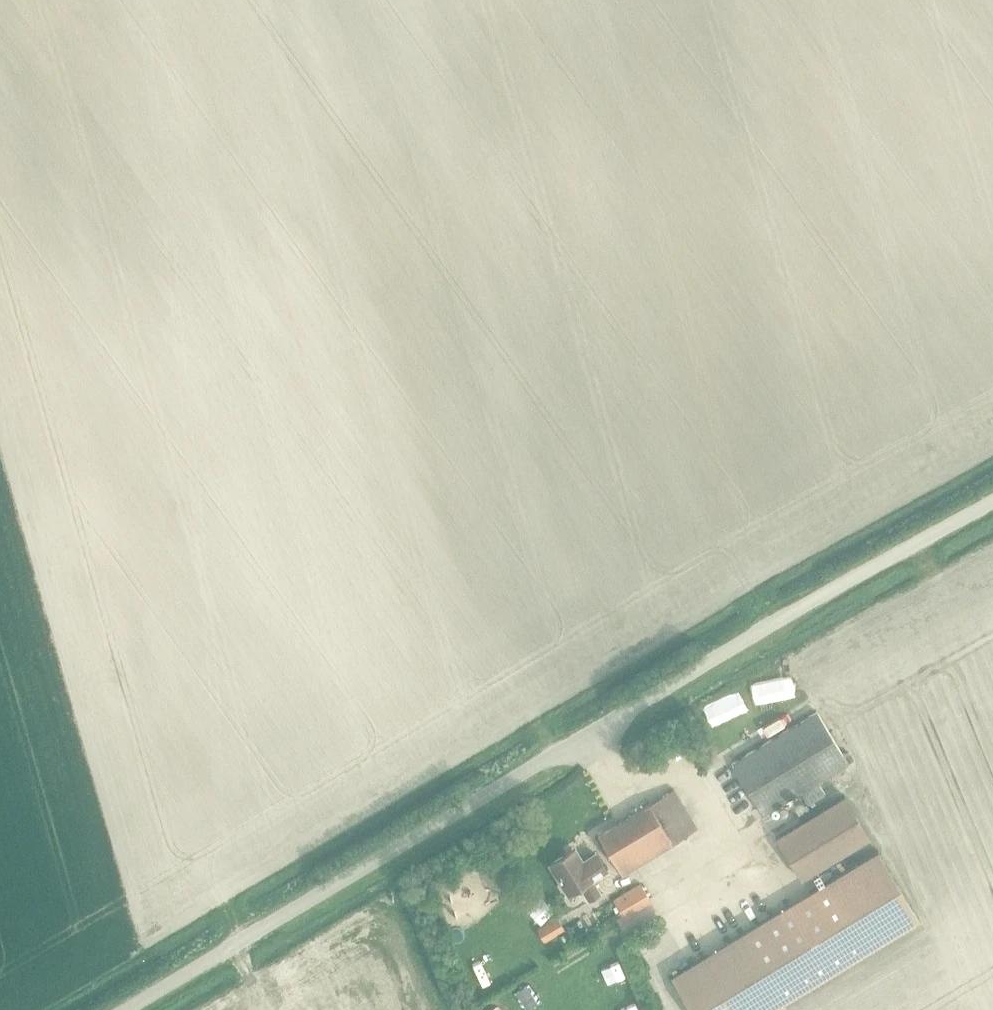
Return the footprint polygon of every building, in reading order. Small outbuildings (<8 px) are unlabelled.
[(807,804),(824,793),(817,781),(848,762),(816,711),(731,763),(762,814),(799,791),(807,804)] [(596,834),(620,873),(697,827),(673,788),(596,834)] [(775,836),(801,877),(870,836),(844,795),(775,836)] [(593,853),(581,860),(574,849),(550,863),(567,892),(579,885),(588,899),(597,893),(591,882),(605,873),(593,853)] [(699,1009),(767,1009),(920,919),(879,850),(675,969),(699,1009)] [(612,898),(622,915),(650,898),(640,881),(612,898)] [(536,929),(543,941),(564,928),(557,917),(536,929)] [(682,952),(702,952),(701,938),(682,939),(682,952)] [(628,1009),(641,1009),(647,1008),(640,987),(623,993),(628,1009)]
